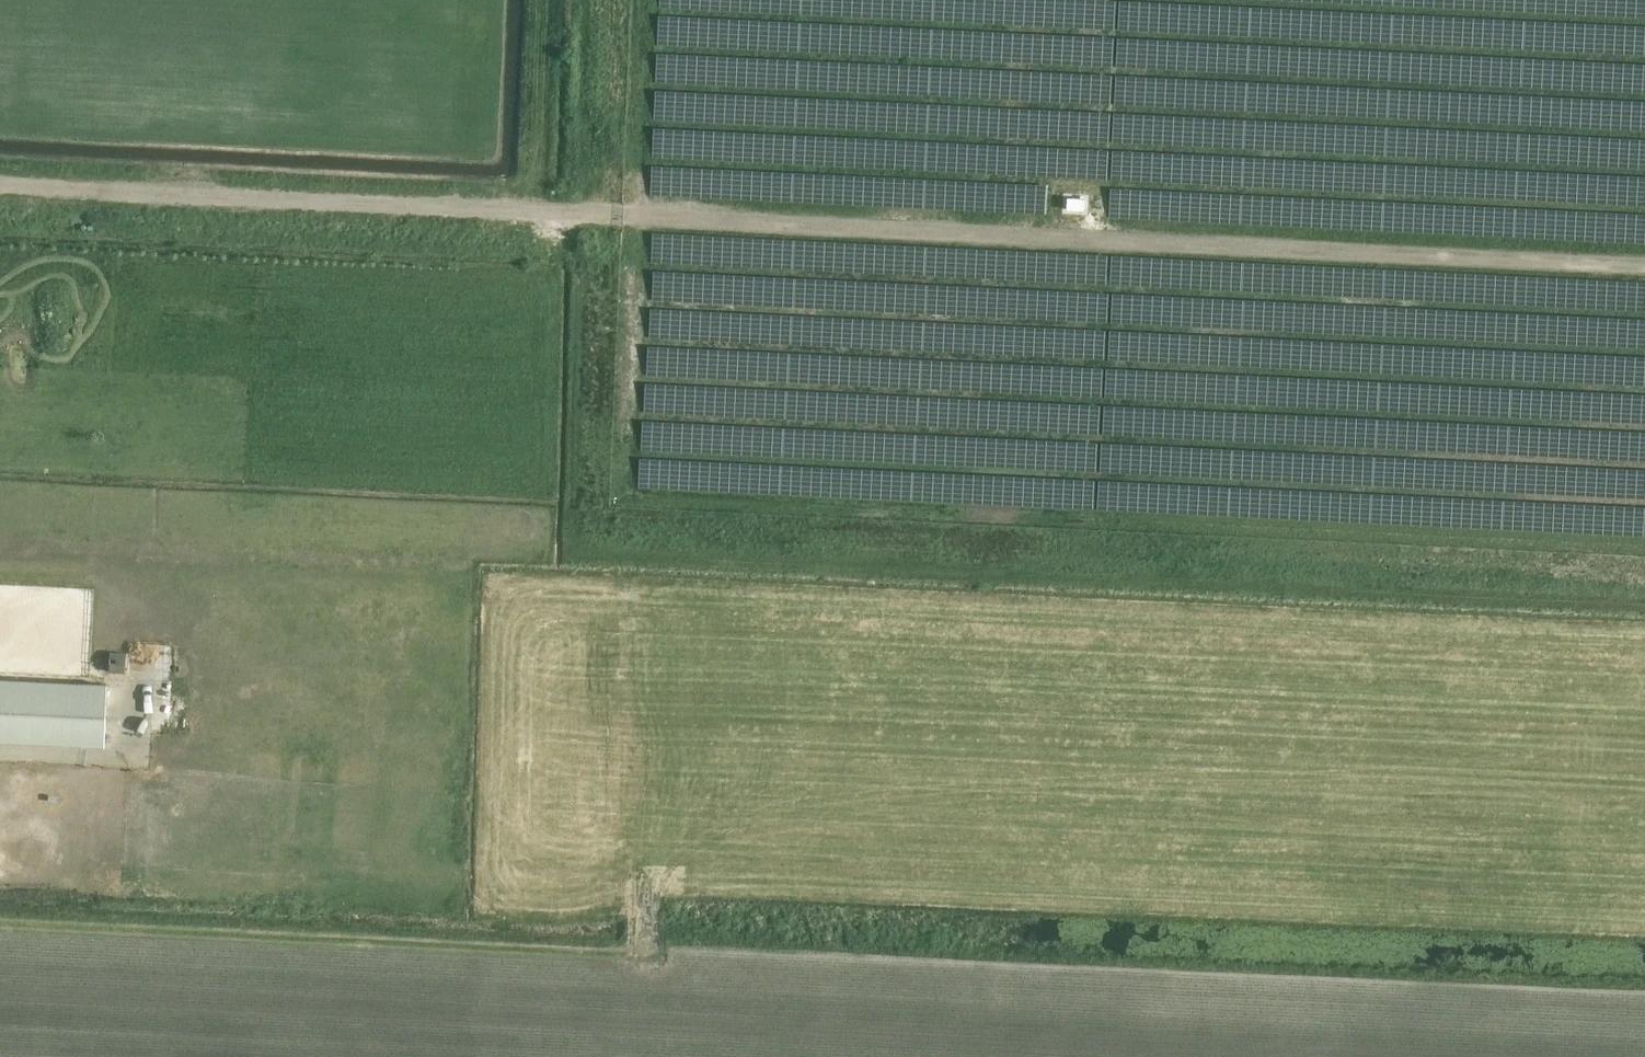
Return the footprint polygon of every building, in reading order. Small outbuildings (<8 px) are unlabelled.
[(52,672),(78,673),(78,662),(52,661),(52,672)] [(104,746),(107,684),(0,680),(0,742),(104,746)]
